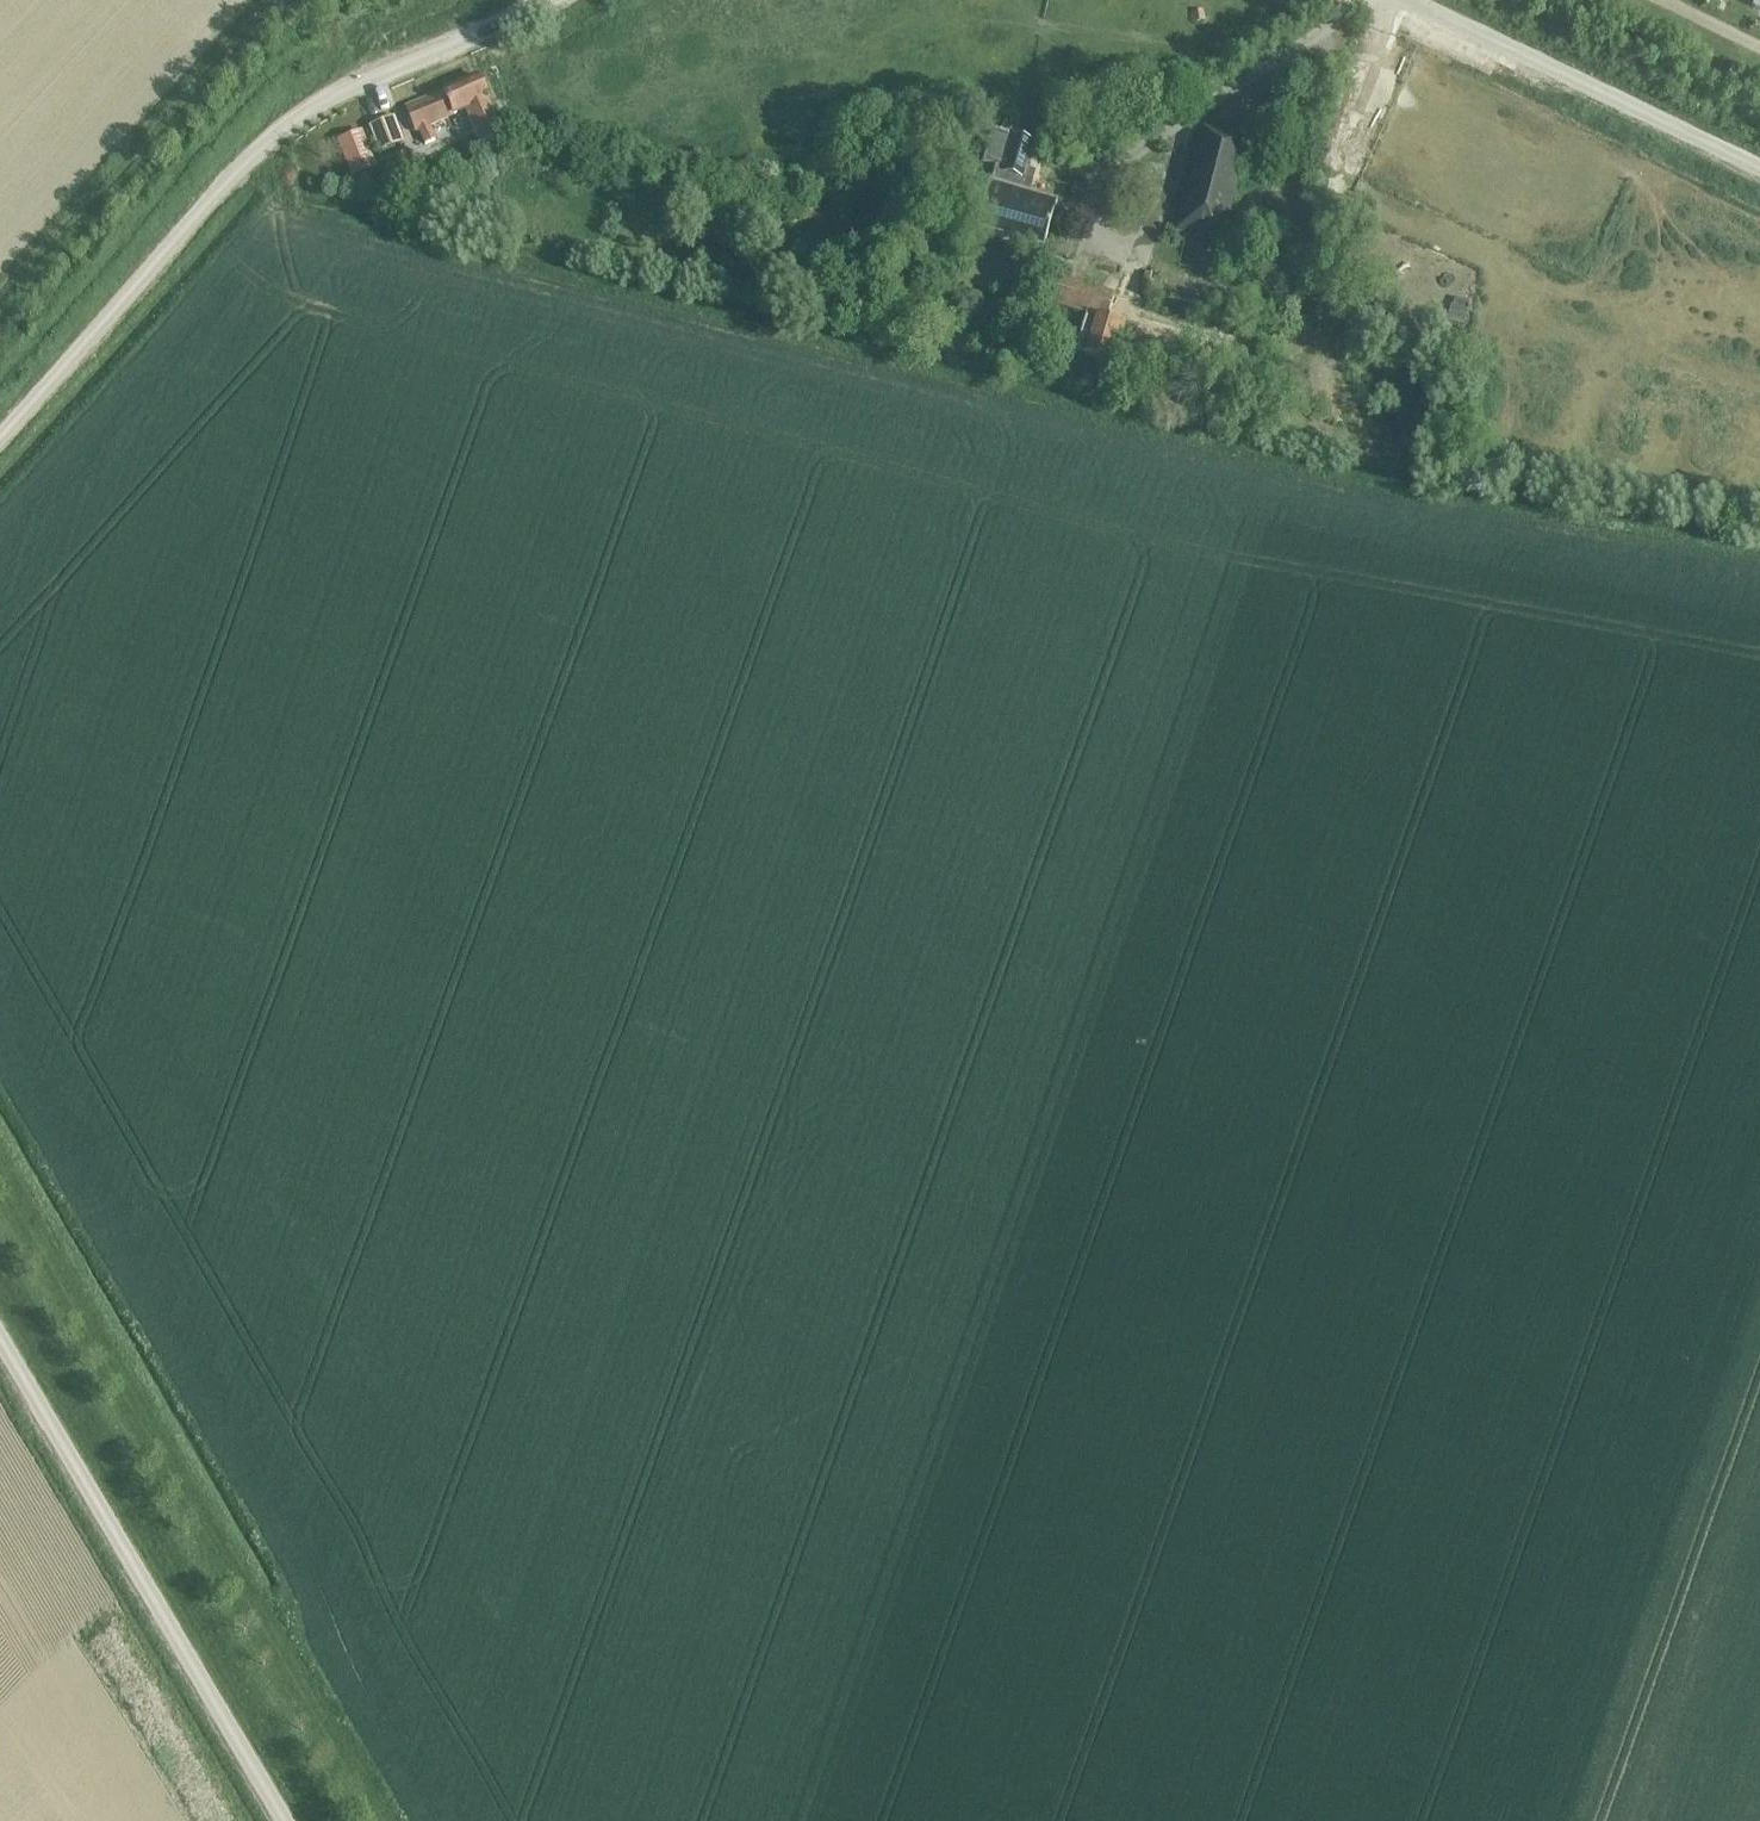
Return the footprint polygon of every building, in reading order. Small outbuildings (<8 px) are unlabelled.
[(1201,11),(1190,13),(1193,23),(1203,21),(1201,11)] [(435,140),(428,125),(465,110),(480,146),(493,140),(497,124),(491,111),(477,78),(407,109),(415,131),(417,130),(424,145),(435,140)] [(394,118),(367,128),(377,153),(403,144),(394,118)] [(1202,128),(1174,231),(1221,243),(1248,140),(1202,128)] [(335,142),(345,166),(370,156),(360,132),(335,142)] [(989,185),(977,229),(1042,247),(1055,203),(1025,195),(1031,176),(1021,173),(1029,145),(992,135),(984,163),(995,166),(989,185)] [(564,170),(562,182),(578,185),(580,173),(564,170)] [(1081,357),(1111,366),(1124,327),(1105,321),(1113,296),(1052,276),(1039,315),(1054,319),(1057,310),(1092,321),(1081,357)] [(1462,328),(1466,310),(1450,306),(1445,324),(1462,328)]
